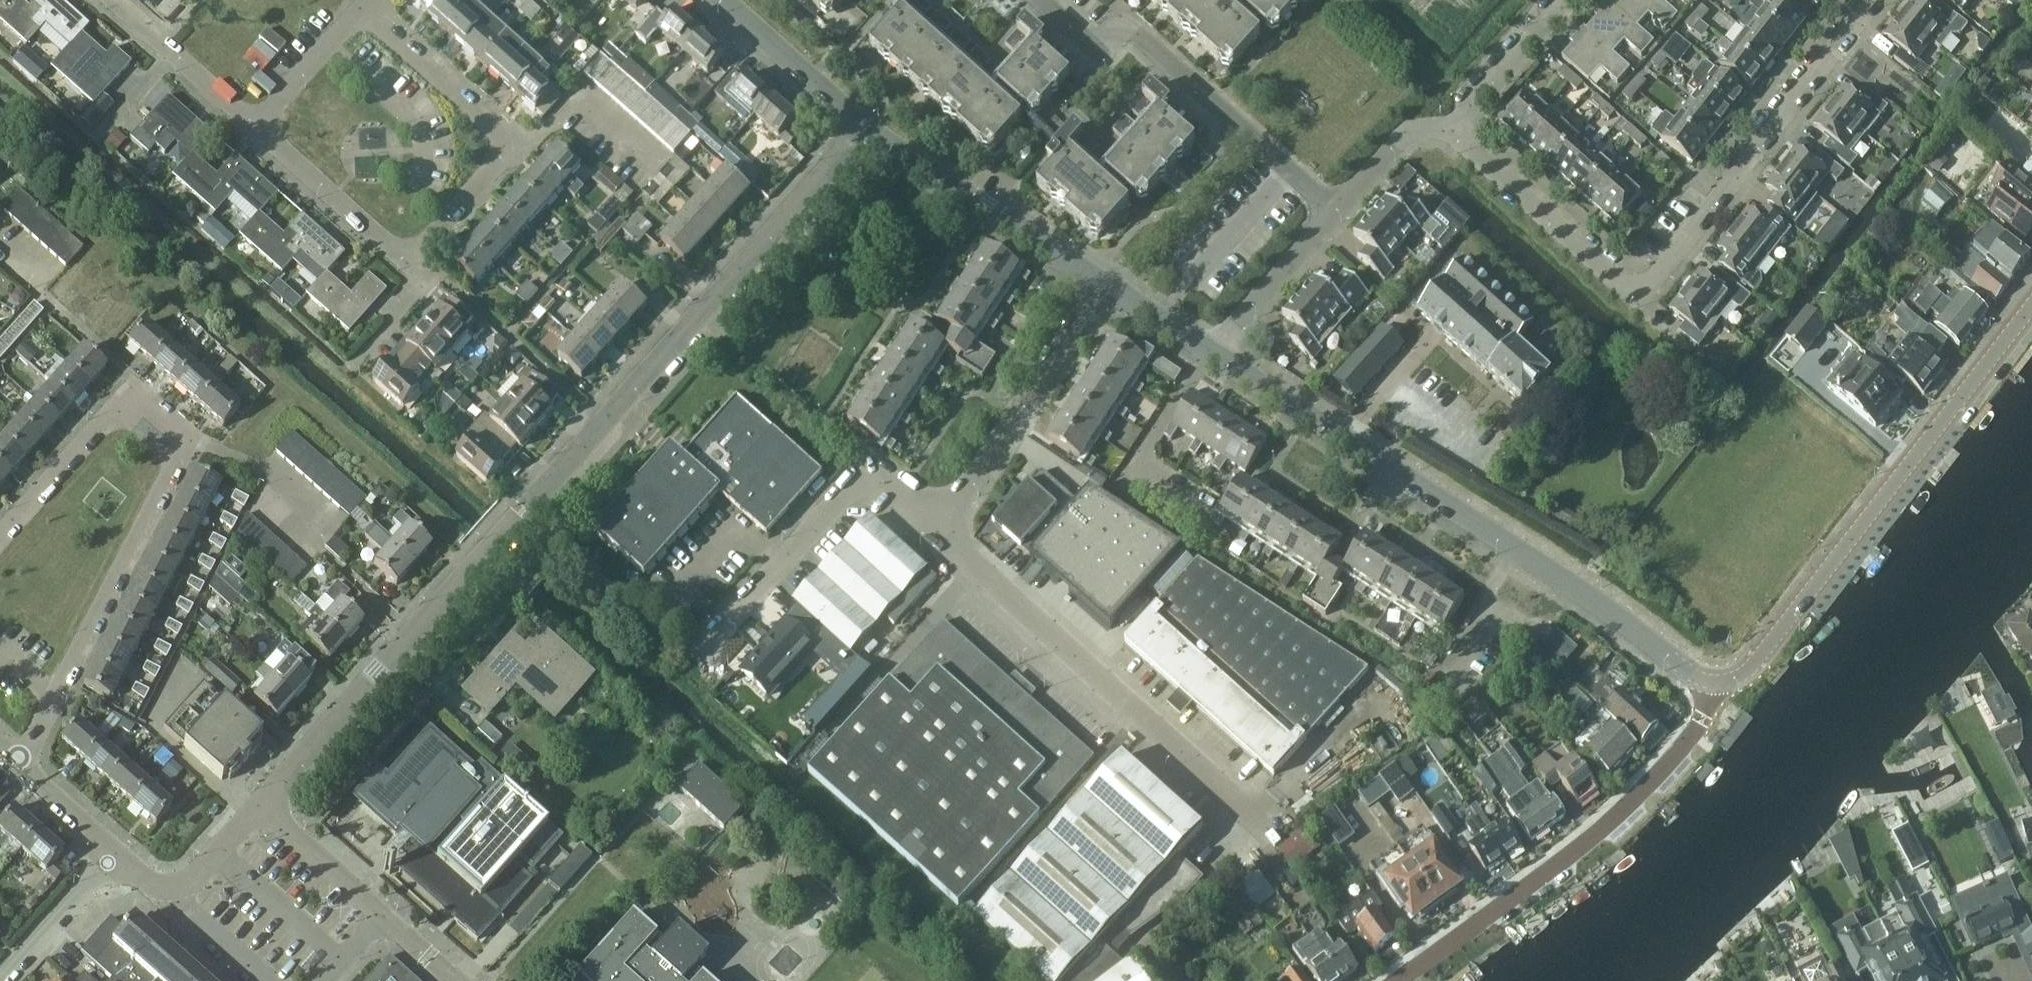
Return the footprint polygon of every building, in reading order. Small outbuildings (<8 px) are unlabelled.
[(27,44),(40,29),(31,22),(43,9),(35,2),(30,7),(21,0),(0,0),(0,19),(27,44)] [(31,22),(40,29),(45,23),(70,45),(70,46),(71,44),(71,45),(89,25),(61,0),(36,0),(35,2),(43,9),(31,22)] [(430,15),(444,0),(413,0),(430,15)] [(430,15),(448,31),(474,2),(471,0),(444,0),(430,15)] [(535,6),(529,0),(528,0),(518,11),(525,17),(535,6)] [(637,9),(629,18),(640,29),(647,21),(656,12),(644,2),(646,0),(626,0),(637,9)] [(821,13),(829,4),(835,9),(843,0),(806,0),(821,13)] [(977,48),(962,65),(949,54),(957,46),(964,52),(972,43),(957,30),(942,47),(930,36),(937,28),(944,34),(952,25),(938,12),(922,30),(910,19),(917,10),(924,17),(932,8),(924,0),(897,0),(896,1),(899,3),(893,9),(899,15),(871,47),(883,58),(889,52),(896,59),(890,65),(903,76),(908,70),(915,76),(910,82),(923,93),(928,88),(935,94),(930,100),(942,111),(948,105),(963,119),(958,125),(982,146),(987,140),(995,148),(1011,131),(1021,119),(1022,119),(969,71),(976,63),(983,70),(991,61),(977,48)] [(1161,10),(1167,4),(1174,11),(1169,17),(1181,28),(1186,22),(1202,36),(1197,42),(1221,63),(1226,57),(1235,65),(1261,35),(1222,0),(1150,0),(1161,10)] [(1267,29),(1275,20),(1280,25),(1292,13),(1286,7),(1292,0),(1298,6),(1303,0),(1240,0),(1238,2),(1267,29)] [(1609,2),(1607,0),(1606,0),(1598,9),(1600,12),(1585,29),(1612,53),(1623,40),(1640,55),(1646,50),(1650,54),(1658,46),(1636,26),(1609,2)] [(1609,2),(1636,26),(1647,13),(1664,29),(1668,24),(1673,29),(1682,19),(1677,14),(1661,0),(1611,0),(1609,2)] [(1764,5),(1758,0),(1756,0),(1751,8),(1758,13),(1758,12),(1789,37),(1803,19),(1779,0),(1768,0),(1764,5)] [(1958,18),(1938,2),(1931,11),(1917,0),(1913,0),(1907,8),(1905,7),(1898,16),(1931,42),(1940,49),(1951,36),(1962,34),(1968,26),(1958,18)] [(1962,13),(1970,3),(1966,0),(1946,0),(1962,13)] [(2025,0),(2006,0),(2004,3),(2016,12),(2025,0)] [(465,47),(492,18),(483,10),(474,2),(448,31),(465,47)] [(531,23),(542,11),(535,6),(525,17),(531,23)] [(1701,6),(1693,15),(1700,21),(1708,12),(1701,6)] [(675,10),(666,21),(656,12),(647,21),(658,30),(659,29),(683,51),(700,32),(675,10)] [(1758,12),(1758,13),(1745,29),(1776,54),(1789,37),(1758,12)] [(1693,15),(1685,24),(1692,31),(1700,21),(1693,15)] [(1917,60),(1931,42),(1898,16),(1891,25),(1892,26),(1885,36),(1900,49),(1893,58),(1914,74),(1921,80),(1929,70),(1922,64),(1917,60)] [(1988,34),(1995,26),(1983,16),(1977,25),(1988,34)] [(483,63),(509,34),(500,26),(492,18),(465,47),(483,63)] [(998,86),(1028,112),(1035,104),(1041,109),(1053,96),(1047,91),(1053,84),(1059,89),(1070,76),(1038,47),(1044,41),(1038,35),(1040,33),(1026,21),(1005,45),(1014,52),(1020,46),(1028,53),(998,86)] [(1629,68),(1612,53),(1585,29),(1583,26),(1574,36),(1577,39),(1561,56),(1588,80),(1599,67),(1616,82),(1619,80),(1626,72),(1629,68)] [(567,28),(557,38),(564,44),(573,34),(567,28)] [(1776,54),(1745,29),(1732,46),(1763,71),(1776,54)] [(725,55),(700,32),(683,51),(708,73),(725,55)] [(509,34),(483,63),(501,79),(527,50),(509,34)] [(1990,44),(1979,36),(1976,40),(1977,52),(1981,55),(1990,44)] [(1763,71),(1732,46),(1723,40),(1717,48),(1725,55),(1718,64),(1749,88),(1763,71)] [(70,45),(51,66),(94,104),(114,81),(118,77),(123,71),(105,56),(97,65),(96,66),(71,45),(71,44),(70,46),(70,45)] [(609,44),(603,51),(622,68),(628,61),(609,44)] [(1674,50),(1667,44),(1659,53),(1666,59),(1674,50)] [(114,46),(105,56),(123,71),(130,64),(131,62),(114,46)] [(527,50),(501,79),(519,95),(545,66),(527,50)] [(583,72),(584,73),(592,80),(609,61),(600,53),(583,72)] [(1659,53),(1651,62),(1658,68),(1666,59),(1659,53)] [(609,61),(592,80),(601,88),(618,69),(609,61)] [(1745,93),(1714,69),(1707,63),(1703,64),(1693,77),(1695,82),(1732,111),(1745,93)] [(545,66),(519,95),(537,111),(555,91),(545,82),(553,73),(545,66)] [(1576,91),(1582,84),(1564,67),(1558,74),(1576,91)] [(1943,104),(1965,75),(1955,67),(1933,96),(1943,104)] [(618,69),(601,88),(611,96),(627,77),(618,69)] [(747,74),(744,77),(737,71),(715,94),(748,123),(755,115),(772,96),(747,74)] [(627,77),(611,96),(620,104),(636,85),(627,77)] [(1638,77),(1630,86),(1637,92),(1645,83),(1638,77)] [(1987,95),(1995,84),(1986,78),(1978,89),(1987,95)] [(1732,111),(1695,82),(1689,90),(1694,94),(1687,103),(1718,127),(1732,111)] [(636,85),(620,104),(629,112),(645,93),(636,85)] [(1637,92),(1630,86),(1622,95),(1629,101),(1637,92)] [(1142,131),(1125,116),(1112,130),(1121,138),(1128,131),(1136,139),(1106,172),(1136,198),(1144,189),(1150,194),(1161,182),(1155,176),(1161,169),(1167,175),(1178,162),(1173,157),(1179,150),(1185,155),(1196,143),(1163,114),(1169,107),(1163,102),(1165,99),(1151,87),(1130,111),(1139,119),(1145,112),(1153,119),(1142,131)] [(1834,96),(1827,105),(1860,131),(1865,135),(1880,117),(1888,107),(1867,91),(1860,100),(1844,88),(1836,98),(1834,96)] [(1501,121),(1518,136),(1544,107),(1528,92),(1501,121)] [(645,93),(629,112),(638,120),(654,101),(645,93)] [(168,95),(148,118),(166,133),(158,143),(154,147),(164,156),(177,141),(191,154),(192,154),(193,153),(211,133),(168,95)] [(796,119),(772,96),(755,115),(784,141),(777,149),(782,154),(797,137),(788,128),(796,119)] [(1596,96),(1590,103),(1599,111),(1605,104),(1596,96)] [(654,101),(638,120),(647,128),(663,109),(654,101)] [(1718,127),(1687,103),(1674,120),(1705,144),(1718,127)] [(1614,112),(1605,104),(1599,111),(1608,119),(1614,112)] [(1860,131),(1827,105),(1820,114),(1822,116),(1814,126),(1830,138),(1823,147),(1849,169),(1857,159),(1851,153),(1865,135),(1860,131)] [(1544,107),(1518,136),(1534,150),(1560,121),(1544,107)] [(725,146),(692,118),(690,116),(680,108),(674,115),(693,132),(718,154),(725,146)] [(672,117),(663,109),(647,128),(656,136),(672,117)] [(1705,144),(1674,120),(1666,114),(1652,131),(1660,138),(1691,162),(1705,144)] [(681,125),(672,117),(656,136),(665,144),(681,125)] [(166,133),(148,118),(140,127),(158,143),(166,133)] [(1011,131),(1022,140),(1032,129),(1021,119),(1011,131)] [(1560,121),(1534,150),(1550,165),(1577,135),(1560,121)] [(691,133),(682,125),(665,144),(674,152),(691,133)] [(1640,148),(1647,141),(1628,125),(1622,131),(1640,148)] [(1075,126),(1063,140),(1065,142),(1060,148),(1066,153),(1037,185),(1050,197),(1055,191),(1071,205),(1066,211),(1090,232),(1095,226),(1103,234),(1130,204),(1077,157),(1084,149),(1091,155),(1099,147),(1075,126)] [(158,143),(140,127),(131,137),(149,153),(154,147),(158,143)] [(1577,135),(1550,165),(1566,179),(1593,150),(1577,135)] [(1116,156),(1126,146),(1119,141),(1110,151),(1116,156)] [(558,146),(540,166),(564,186),(581,167),(558,146)] [(691,153),(685,147),(684,147),(676,157),(682,163),(691,153)] [(1786,157),(1779,167),(1812,193),(1826,174),(1836,182),(1844,172),(1819,152),(1812,161),(1796,149),(1788,159),(1786,157)] [(1593,150),(1566,179),(1583,193),(1613,159),(1606,152),(1602,158),(1593,150)] [(217,175),(193,153),(192,154),(191,154),(173,174),(206,203),(201,209),(211,218),(229,197),(220,190),(231,177),(222,169),(217,175)] [(235,154),(222,169),(231,177),(220,190),(229,197),(234,192),(258,213),(259,214),(260,213),(278,193),(235,154)] [(1664,169),(1670,162),(1660,154),(1654,161),(1664,169)] [(1939,175),(1948,163),(1937,155),(1929,167),(1939,175)] [(1613,159),(1583,193),(1599,208),(1625,178),(1610,165),(1614,159),(1613,159)] [(726,169),(720,164),(714,171),(720,176),(710,187),(734,208),(750,189),(727,168),(726,169)] [(668,165),(660,175),(666,181),(675,171),(668,165)] [(564,186),(540,166),(523,185),(547,206),(564,186)] [(1405,166),(1389,185),(1401,195),(1417,177),(1405,166)] [(1812,193),(1779,167),(1772,176),(1774,177),(1766,187),(1782,200),(1774,209),(1795,225),(1803,215),(1802,215),(1817,196),(1812,193)] [(2008,167),(1992,187),(2000,193),(1987,209),(2025,238),(2031,229),(2031,203),(2031,202),(2030,198),(2028,197),(2031,192),(2031,185),(2008,167)] [(1625,178),(1599,208),(1615,223),(1642,193),(1625,178)] [(1881,186),(1870,178),(1864,186),(1875,194),(1881,186)] [(652,183),(644,193),(651,199),(659,189),(652,183)] [(699,192),(703,195),(694,205),(718,225),(734,208),(710,187),(707,183),(699,192)] [(547,206),(523,185),(506,204),(529,225),(547,206)] [(608,223),(622,207),(634,194),(624,185),(613,199),(597,216),(606,224),(608,223)] [(1951,201),(1935,188),(1921,206),(1936,219),(1951,201)] [(2,208),(4,210),(29,233),(47,213),(20,189),(2,208)] [(1386,200),(1371,217),(1401,244),(1417,227),(1431,240),(1432,239),(1431,238),(1439,229),(1440,230),(1441,229),(1408,199),(1408,200),(1413,205),(1405,215),(1386,198),(1385,199),(1386,200)] [(683,209),(687,213),(678,222),(702,243),(718,225),(694,205),(690,201),(683,209)] [(529,225),(506,204),(489,223),(512,244),(529,225)] [(1731,228),(1764,254),(1768,257),(1783,239),(1783,240),(1791,230),(1771,214),(1764,223),(1748,210),(1740,220),(1738,219),(1731,228)] [(39,241),(56,221),(47,213),(29,233),(39,241)] [(284,234),(260,213),(259,214),(258,213),(240,234),(283,272),(296,257),(287,249),(298,237),(288,229),(284,234)] [(302,214),(288,229),(298,237),(287,249),(296,257),(301,252),(325,273),(326,273),(326,272),(327,273),(345,252),(302,214)] [(603,228),(606,224),(597,216),(588,226),(598,234),(603,228)] [(1401,244),(1371,217),(1356,235),(1354,234),(1353,234),(1372,251),(1363,261),(1358,256),(1357,256),(1384,281),(1385,280),(1384,279),(1392,269),(1394,270),(1394,269),(1386,262),(1401,244)] [(210,218),(201,228),(209,235),(218,225),(210,218)] [(608,232),(594,247),(602,253),(627,225),(620,219),(613,227),(608,223),(603,228),(608,232)] [(1928,235),(1910,220),(1903,228),(1921,242),(1928,235)] [(48,249),(65,230),(56,221),(39,241),(48,249)] [(639,244),(646,236),(630,222),(623,230),(639,244)] [(685,262),(702,243),(678,222),(662,241),(685,262)] [(512,244),(489,223),(472,242),(495,263),(512,244)] [(1986,235),(1970,255),(2009,284),(2030,257),(2007,239),(1992,227),(1986,235)] [(1764,254),(1731,228),(1724,237),(1726,238),(1718,248),(1733,261),(1726,270),(1746,286),(1755,293),(1762,284),(1761,276),(1757,272),(1768,257),(1764,254)] [(57,257),(74,238),(65,230),(48,249),(57,257)] [(79,251),(84,246),(74,238),(57,257),(66,266),(75,256),(79,251)] [(495,263),(472,242),(454,262),(478,283),(495,263)] [(568,259),(573,254),(562,243),(557,249),(568,259)] [(987,247),(970,272),(1015,301),(1015,300),(1003,293),(1015,275),(1026,282),(1031,276),(987,247)] [(568,259),(557,249),(550,256),(562,266),(568,259)] [(1967,252),(1953,269),(1972,283),(1985,293),(1996,302),(2009,284),(1970,255),(1967,252)] [(1464,260),(1418,311),(1523,405),(1530,398),(1535,402),(1543,403),(1549,395),(1548,387),(1543,383),(1549,375),(1548,374),(1557,365),(1541,350),(1532,360),(1514,344),(1534,322),(1533,322),(1536,319),(1532,316),(1529,318),(1464,260)] [(287,284),(305,295),(317,276),(298,265),(287,284)] [(1914,289),(1899,305),(1907,313),(1918,322),(1928,309),(1943,321),(1936,330),(1960,348),(1987,313),(1962,295),(1954,306),(1931,287),(1941,274),(1935,269),(1921,285),(1927,290),(1922,296),(1914,289)] [(269,270),(260,280),(268,288),(277,278),(269,270)] [(1751,297),(1743,291),(1722,275),(1715,284),(1699,271),(1691,281),(1690,280),(1683,289),(1720,319),(1732,304),(1737,309),(1742,308),(1751,297)] [(351,294),(327,273),(326,272),(326,273),(325,273),(307,293),(349,331),(369,309),(352,293),(351,294)] [(1015,301),(970,272),(955,296),(999,325),(987,317),(999,300),(1011,307),(1015,301)] [(1315,280),(1300,297),(1336,329),(1351,312),(1354,315),(1355,314),(1353,313),(1369,296),(1370,297),(1371,296),(1343,272),(1343,273),(1348,278),(1333,295),(1315,278),(1314,279),(1315,280)] [(369,274),(360,283),(378,299),(386,289),(369,274)] [(563,296),(572,286),(565,280),(556,290),(563,296)] [(534,298),(539,292),(528,282),(522,287),(534,298)] [(378,299),(360,283),(352,293),(369,309),(378,299)] [(624,283),(607,301),(628,320),(637,310),(640,312),(647,304),(624,283)] [(534,298),(522,287),(516,295),(527,305),(534,298)] [(1720,319),(1683,289),(1676,298),(1677,299),(1669,310),(1685,322),(1678,331),(1699,347),(1706,337),(1720,319)] [(999,325),(955,296),(938,321),(953,331),(945,345),(945,346),(961,356),(957,362),(983,379),(996,358),(971,342),(983,324),(995,331),(999,325)] [(595,305),(600,310),(591,319),(612,338),(620,328),(623,331),(630,323),(627,320),(628,320),(607,301),(607,302),(601,297),(595,305)] [(1336,329),(1300,297),(1284,315),(1283,313),(1282,314),(1301,331),(1292,341),(1286,335),(1286,336),(1313,360),(1314,360),(1312,358),(1321,349),(1322,350),(1323,349),(1320,347),(1336,329)] [(547,314),(556,304),(549,298),(540,308),(547,314)] [(440,308),(424,326),(453,352),(469,334),(475,340),(485,331),(452,301),(443,310),(440,308)] [(43,311),(34,302),(0,340),(0,360),(43,311)] [(1801,348),(1821,320),(1808,310),(1787,339),(1801,348)] [(1777,319),(1768,312),(1755,329),(1764,336),(1777,319)] [(578,324),(583,328),(575,337),(596,355),(604,347),(607,349),(614,341),(611,338),(612,338),(591,319),(591,320),(586,315),(578,324)] [(530,332),(540,322),(533,316),(524,326),(530,332)] [(128,340),(153,362),(168,344),(144,323),(128,340)] [(913,324),(896,349),(929,370),(940,378),(945,371),(933,364),(945,346),(945,345),(913,324)] [(453,352),(424,326),(408,344),(411,346),(402,355),(435,385),(444,374),(438,369),(453,352)] [(1334,380),(1355,398),(1402,346),(1382,327),(1334,380)] [(1904,338),(1883,365),(1920,394),(1941,367),(1930,358),(1942,343),(1926,330),(1913,346),(1904,338)] [(563,342),(568,346),(559,355),(579,374),(588,364),(591,367),(598,359),(595,356),(596,355),(575,337),(575,338),(570,334),(563,342)] [(1048,440),(1092,468),(1097,461),(1085,454),(1096,436),(1108,444),(1112,437),(1101,429),(1113,412),(1124,419),(1128,413),(1117,405),(1128,387),(1140,395),(1144,388),(1133,381),(1145,363),(1175,383),(1181,373),(1141,347),(1135,356),(1113,341),(1048,440)] [(168,344),(153,362),(176,383),(192,365),(168,344)] [(85,346),(82,349),(78,346),(72,353),(76,356),(68,365),(90,384),(106,365),(85,346)] [(929,370),(896,349),(880,373),(924,402),(928,396),(917,388),(929,370)] [(426,394),(435,385),(402,355),(395,364),(392,361),(375,380),(404,407),(420,389),(426,394)] [(1869,357),(1855,374),(1837,396),(1876,428),(1900,398),(1888,388),(1896,379),(1887,372),(1869,357)] [(258,379),(239,363),(233,370),(252,386),(258,379)] [(68,365),(52,383),(74,402),(90,384),(68,365)] [(192,365),(176,383),(199,404),(215,386),(192,365)] [(523,383),(507,400),(537,427),(554,409),(551,406),(559,397),(527,367),(517,377),(523,383)] [(924,402),(880,373),(865,398),(909,426),(913,420),(901,413),(913,395),(924,402)] [(52,383),(36,401),(58,420),(74,402),(52,383)] [(215,386),(199,404),(223,425),(239,408),(215,386)] [(1217,408),(1192,392),(1164,436),(1171,441),(1178,429),(1196,441),(1188,452),(1189,452),(1217,408)] [(672,447),(658,462),(595,531),(645,574),(719,492),(767,535),(822,474),(738,398),(684,458),(672,447)] [(909,426),(865,398),(848,423),(892,451),(897,445),(885,437),(897,419),(908,427),(909,426)] [(537,427),(507,400),(492,418),(486,412),(477,422),(510,452),(518,443),(521,445),(537,427)] [(36,401),(20,418),(42,438),(58,420),(36,401)] [(1242,424),(1217,408),(1189,452),(1196,457),(1203,445),(1220,457),(1213,468),(1242,424)] [(20,418),(4,436),(26,456),(42,438),(20,418)] [(510,452),(477,422),(468,432),(474,437),(458,455),(488,482),(505,463),(502,461),(510,452)] [(1267,441),(1242,424),(1213,468),(1220,472),(1227,461),(1246,473),(1267,441)] [(291,431),(275,449),(284,457),(301,439),(291,431)] [(0,441),(0,465),(10,474),(26,456),(4,436),(0,441)] [(301,439),(284,457),(294,466),(310,448),(301,439)] [(310,448),(294,466),(303,474),(320,456),(310,448)] [(320,456),(303,474),(313,483),(329,464),(320,456)] [(329,464),(313,483),(322,491),(338,473),(329,464)] [(10,474),(0,465),(0,484),(10,474)] [(220,482),(195,469),(183,491),(209,504),(215,492),(222,496),(227,486),(220,483),(220,482)] [(1181,549),(1090,490),(1079,503),(1042,471),(995,523),(1031,556),(1030,556),(1110,628),(1181,549)] [(338,473),(322,491),(331,500),(348,481),(338,473)] [(1241,480),(1224,506),(1213,524),(1220,528),(1227,517),(1245,528),(1266,496),(1241,480)] [(348,481),(331,500),(341,508),(357,490),(348,481)] [(379,484),(371,493),(377,498),(383,497),(388,491),(379,484)] [(357,490),(341,508),(350,516),(358,507),(367,498),(357,490)] [(209,504),(183,491),(172,512),(198,526),(209,504)] [(231,499),(243,508),(249,498),(235,492),(231,499)] [(1291,512),(1266,496),(1245,528),(1238,540),(1244,544),(1252,533),(1270,544),(1291,512)] [(367,498),(358,507),(365,513),(367,510),(367,507),(372,502),(367,498)] [(198,526),(172,512),(161,534),(187,547),(198,526)] [(236,536),(243,543),(261,524),(248,512),(236,536)] [(404,530),(395,540),(392,544),(414,564),(432,544),(411,526),(413,523),(400,512),(393,520),(404,530)] [(1291,512),(1270,544),(1263,556),(1269,560),(1277,549),(1294,560),(1315,528),(1291,512)] [(220,521),(232,530),(237,520),(224,513),(220,521)] [(872,517),(794,601),(809,615),(821,625),(851,653),(928,568),(872,517)] [(261,524),(243,543),(253,551),(270,532),(261,524)] [(1315,528),(1294,560),(1287,572),(1294,576),(1301,564),(1319,576),(1303,601),(1326,616),(1342,589),(1335,585),(1345,569),(1345,567),(1331,558),(1341,544),(1315,528)] [(384,531),(381,534),(377,539),(387,548),(374,563),(397,584),(414,564),(392,544),(395,540),(384,531)] [(280,540),(270,532),(253,551),(262,559),(280,540)] [(187,547),(161,534),(150,555),(176,568),(187,547)] [(209,542),(221,551),(226,541),(213,535),(209,542)] [(1390,552),(1365,536),(1345,567),(1345,569),(1363,580),(1355,592),(1362,596),(1369,585),(1390,552)] [(280,540),(262,559),(271,567),(289,548),(280,540)] [(931,564),(937,554),(917,542),(911,552),(931,564)] [(289,548),(271,567),(281,575),(298,557),(289,548)] [(1415,568),(1390,552),(1369,585),(1387,596),(1380,608),(1386,612),(1415,568)] [(176,568),(150,555),(139,577),(165,590),(176,568)] [(259,597),(248,587),(239,580),(248,570),(230,555),(222,564),(221,564),(215,575),(239,597),(251,607),(259,597)] [(198,564),(210,573),(215,563),(202,556),(198,564)] [(298,557),(281,575),(290,583),(308,565),(298,557)] [(1273,775),(1367,671),(1197,561),(1124,641),(1273,775)] [(1439,584),(1415,568),(1386,612),(1387,612),(1394,601),(1412,612),(1404,623),(1411,628),(1439,584)] [(239,597),(215,575),(209,587),(230,606),(239,597)] [(165,590),(139,577),(128,598),(154,611),(165,590)] [(187,585),(199,594),(204,584),(191,577),(187,585)] [(339,581),(334,587),(326,595),(337,605),(327,615),(324,619),(346,640),(364,620),(343,601),(352,592),(339,581)] [(1465,600),(1439,584),(1411,628),(1419,616),(1437,628),(1429,639),(1436,644),(1465,600)] [(154,611),(128,598),(117,619),(143,633),(154,611)] [(327,615),(307,598),(299,607),(311,618),(298,632),(329,659),(346,640),(324,619),(327,615)] [(176,607),(188,615),(193,606),(180,599),(176,607)] [(2030,614),(2010,627),(2031,660),(2031,617),(2030,614)] [(807,640),(821,625),(809,615),(796,629),(787,621),(742,671),(769,695),(814,646),(807,640)] [(143,633),(117,619),(106,641),(132,654),(143,633)] [(164,628),(177,636),(182,627),(169,620),(164,628)] [(1095,757),(944,621),(809,771),(972,918),(976,914),(971,909),(973,907),(966,901),(1095,757)] [(467,689),(491,710),(517,681),(556,716),(593,674),(545,631),(515,664),(501,651),(467,689)] [(1570,683),(1557,671),(1576,650),(1556,631),(1537,652),(1554,668),(1547,676),(1563,691),(1559,695),(1573,708),(1575,706),(1585,715),(1595,704),(1585,694),(1583,697),(1568,685),(1570,683)] [(132,654),(106,641),(95,662),(121,675),(132,654)] [(166,657),(171,648),(158,641),(153,649),(166,657)] [(264,665),(260,669),(293,699),(310,680),(307,678),(315,669),(287,644),(284,642),(280,646),(273,654),(264,665)] [(241,683),(214,660),(205,670),(232,693),(241,683)] [(121,675),(95,662),(84,684),(110,698),(116,686),(123,690),(128,679),(121,675)] [(155,679),(160,669),(147,663),(143,670),(155,679)] [(1622,694),(1618,689),(1630,677),(1616,664),(1604,676),(1605,677),(1588,696),(1605,712),(1606,712),(1641,744),(1659,725),(1623,693),(1622,694)] [(267,682),(253,697),(276,718),(293,699),(260,669),(256,673),(267,682)] [(1017,669),(1011,676),(1031,695),(1037,688),(1017,669)] [(164,726),(223,778),(227,774),(231,777),(263,741),(259,738),(263,733),(254,725),(254,718),(246,718),(204,681),(164,726)] [(131,692),(144,701),(149,691),(136,684),(131,692)] [(817,735),(849,698),(840,690),(824,708),(808,727),(816,734),(817,735)] [(495,742),(502,734),(486,720),(479,728),(495,742)] [(78,722),(77,723),(62,740),(86,761),(102,743),(78,722)] [(1636,751),(1610,727),(1606,724),(1600,731),(1593,724),(1576,744),(1582,750),(1586,753),(1595,761),(1613,777),(1636,751)] [(1538,785),(1530,792),(1517,776),(1530,766),(1501,728),(1480,744),(1494,762),(1517,791),(1519,790),(1549,829),(1565,817),(1549,795),(1547,797),(1538,785)] [(536,862),(558,838),(546,827),(547,826),(481,766),(475,772),(431,732),(432,731),(431,730),(409,755),(406,758),(399,766),(397,764),(396,765),(398,767),(395,770),(387,779),(379,772),(381,771),(380,770),(355,798),(356,799),(357,797),(357,798),(395,832),(394,833),(395,834),(400,828),(421,847),(399,871),(400,872),(401,870),(402,870),(449,912),(447,914),(448,915),(452,910),(458,915),(454,920),(477,940),(478,940),(476,938),(493,919),(490,917),(494,912),(503,920),(503,919),(498,914),(526,882),(527,883),(528,882),(510,866),(519,856),(532,868),(533,867),(532,866),(536,862)] [(1383,750),(1387,747),(1382,738),(1377,742),(1383,750)] [(783,756),(791,763),(802,750),(792,741),(784,750),(786,752),(783,756)] [(102,743),(86,761),(109,782),(125,764),(102,743)] [(1561,744),(1545,756),(1533,766),(1549,788),(1559,780),(1578,806),(1597,791),(1561,744)] [(1121,755),(1116,750),(1108,758),(1114,763),(1121,755)] [(1123,757),(976,920),(1043,980),(1093,980),(1120,962),(1115,957),(1131,939),(1184,900),(1204,879),(1179,856),(1203,829),(1123,757)] [(1549,829),(1519,790),(1517,791),(1494,762),(1476,775),(1492,796),(1501,788),(1513,805),(1511,807),(1510,813),(1533,842),(1549,829)] [(125,764),(109,782),(133,803),(148,785),(125,764)] [(680,787),(725,827),(745,805),(701,764),(680,787)] [(1381,775),(1401,801),(1416,790),(1396,764),(1381,775)] [(172,806),(148,785),(133,803),(156,824),(172,806)] [(1340,844),(1356,832),(1337,807),(1321,820),(1340,844)] [(1447,838),(1460,830),(1444,808),(1432,817),(1447,838)] [(4,820),(0,816),(0,830),(22,849),(38,830),(14,809),(4,820)] [(1481,826),(1477,819),(1467,826),(1477,841),(1470,847),(1487,872),(1505,859),(1481,826)] [(2013,858),(1997,822),(1985,828),(2001,864),(2013,858)] [(2021,825),(2027,850),(2031,849),(2031,822),(2021,825)] [(1485,823),(1481,826),(1505,859),(1522,847),(1505,823),(1491,832),(1485,823)] [(1908,827),(1892,835),(1913,873),(1928,865),(1908,827)] [(1455,871),(1424,828),(1398,848),(1440,906),(1458,893),(1455,889),(1460,886),(1451,874),(1455,871)] [(63,852),(38,830),(22,849),(57,880),(64,872),(54,863),(63,852)] [(1848,833),(1829,843),(1850,882),(1854,879),(1859,887),(1863,885),(1848,833)] [(548,881),(560,892),(592,856),(580,845),(548,881)] [(1440,906),(1398,848),(1370,868),(1401,910),(1406,907),(1415,919),(1419,915),(1422,919),(1440,906)] [(1982,909),(1963,918),(1977,948),(2017,930),(2003,900),(1999,902),(1996,896),(2013,889),(2004,869),(1987,877),(1991,887),(1975,895),(1982,909)] [(1359,905),(1337,921),(1348,936),(1357,929),(1375,953),(1396,938),(1378,913),(1383,909),(1377,901),(1373,895),(1359,905)] [(1940,977),(1922,942),(1935,935),(1916,898),(1908,902),(1907,901),(1903,902),(1904,904),(1896,908),(1899,914),(1880,924),(1909,980),(1933,980),(1940,977)] [(666,942),(657,934),(656,935),(631,914),(574,978),(578,980),(707,980),(701,976),(702,975),(694,968),(705,955),(677,930),(666,942)] [(1256,928),(1263,923),(1256,914),(1249,919),(1256,928)] [(111,918),(80,952),(94,964),(124,930),(111,918)] [(133,919),(94,964),(113,980),(157,980),(178,958),(133,919)] [(1247,920),(1239,926),(1246,935),(1254,929),(1247,920)] [(1880,924),(1861,934),(1858,928),(1849,932),(1848,930),(1845,932),(1845,934),(1837,938),(1856,976),(1869,969),(1875,980),(1909,980),(1880,924)] [(1340,980),(1342,980),(1358,970),(1339,945),(1327,954),(1324,950),(1330,946),(1319,931),(1309,939),(1340,980)] [(1208,946),(1215,942),(1209,934),(1202,938),(1208,946)] [(1299,946),(1309,961),(1315,957),(1318,961),(1307,969),(1315,980),(1340,980),(1309,939),(1309,938),(1299,946)] [(389,956),(367,980),(417,980),(389,956)] [(178,958),(157,980),(203,980),(178,958)] [(1835,963),(1825,968),(1821,961),(1799,973),(1802,979),(1799,980),(1845,980),(1835,963)] [(1143,975),(1136,966),(1130,970),(1120,962),(1093,980),(1147,980),(1143,975)] [(1299,971),(1290,978),(1287,974),(1278,980),(1307,980),(1299,971)]
